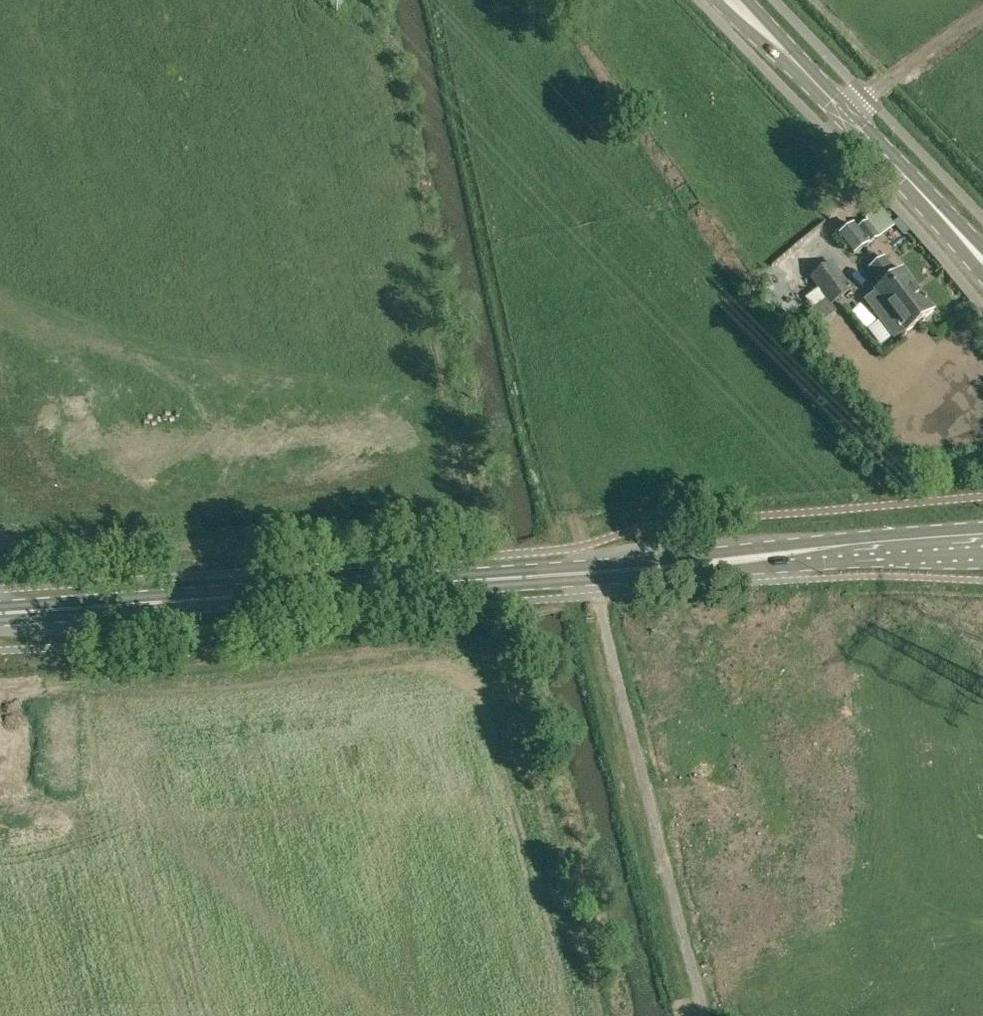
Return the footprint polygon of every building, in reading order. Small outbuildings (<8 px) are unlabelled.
[(899,219),(894,223),(896,226),(904,235),(910,231),(899,219)] [(853,255),(882,237),(868,221),(858,228),(855,225),(839,236),(853,255)] [(885,257),(877,263),(920,321),(935,310),(903,269),(897,274),(885,257)] [(810,279),(817,289),(805,298),(813,308),(825,299),(830,306),(854,288),(833,261),(810,279)] [(875,292),(863,300),(894,340),(905,332),(920,321),(877,263),(869,269),(881,286),(874,290),(875,292)] [(795,334),(790,338),(797,346),(802,342),(795,334)]
